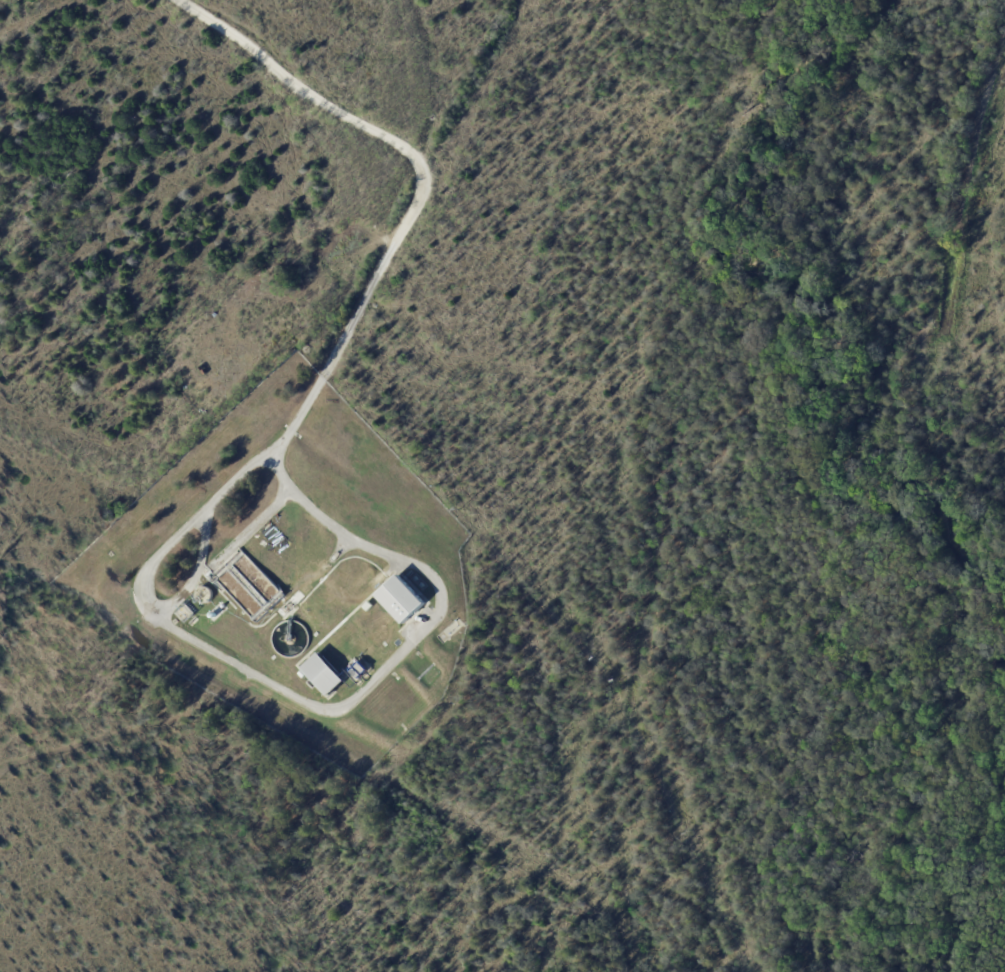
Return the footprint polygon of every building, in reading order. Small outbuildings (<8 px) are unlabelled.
[(427,605),(405,625),(379,596),(401,575),(427,605)] [(340,675),(347,682),(330,698),(309,675),(304,679),(299,674),(320,654),(340,675)]
